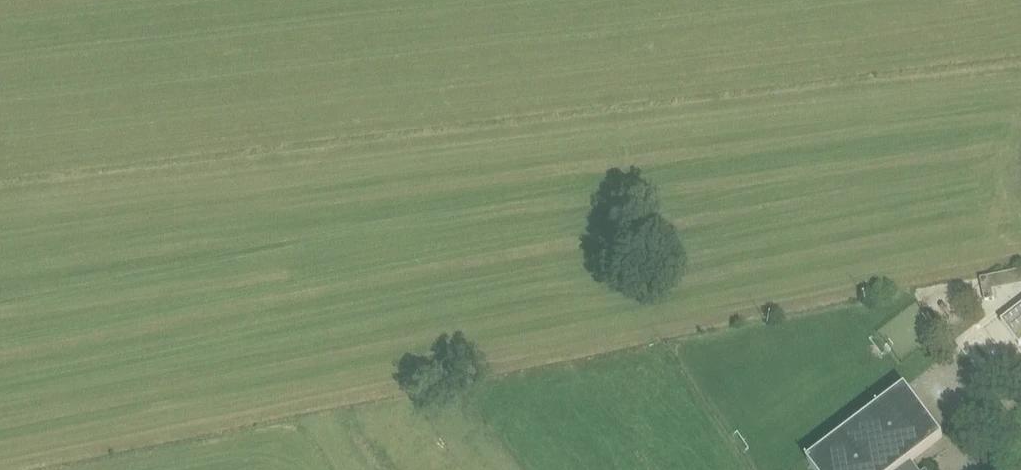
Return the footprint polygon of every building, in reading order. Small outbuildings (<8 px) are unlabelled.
[(992,290),(1020,284),(1020,271),(980,279),(984,301),(994,299),(992,290)] [(1002,321),(1019,344),(1020,343),(1020,307),(1002,321)] [(977,365),(994,358),(978,325),(962,333),(977,365)] [(911,461),(943,437),(905,387),(807,460),(814,469),(917,469),(911,461)]
